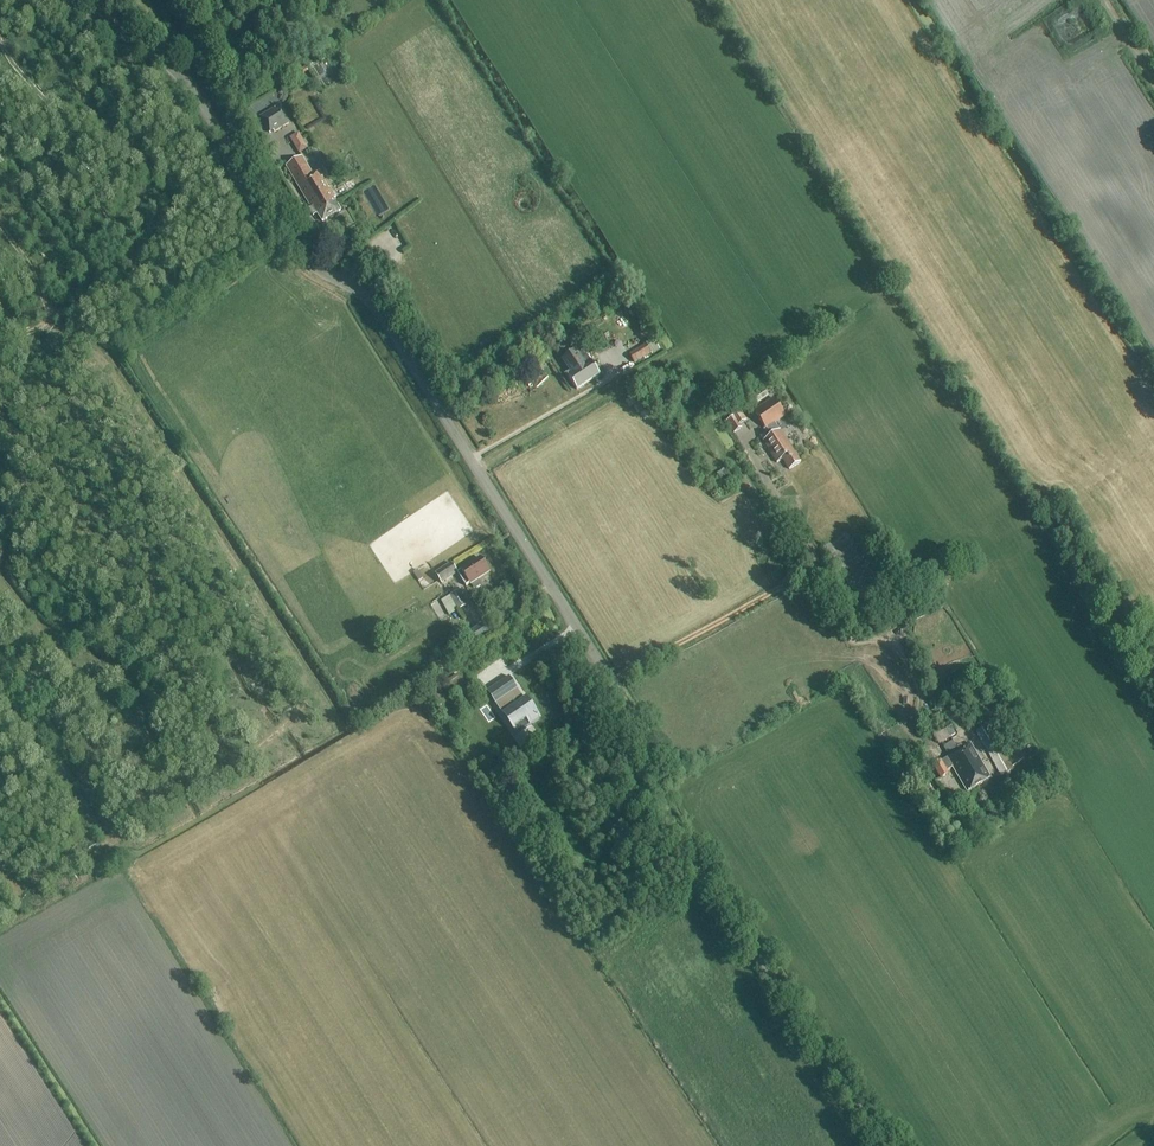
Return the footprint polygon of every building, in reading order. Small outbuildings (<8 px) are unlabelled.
[(260,116),(269,132),(273,130),(274,131),(291,121),(280,104),(260,116)] [(301,131),(312,147),(321,141),(310,125),(301,131)] [(308,148),(299,132),(290,137),(299,154),(308,148)] [(339,211),(332,200),(334,199),(318,172),(312,176),(301,158),(287,166),(313,211),(310,213),(313,217),(317,215),(321,222),(339,211)] [(566,341),(559,346),(562,351),(569,346),(566,341)] [(635,364),(650,354),(645,346),(630,356),(635,364)] [(577,384),(590,375),(575,353),(562,362),(577,384)] [(764,386),(769,396),(781,390),(776,380),(764,386)] [(768,394),(763,387),(752,394),(757,401),(768,394)] [(801,463),(781,432),(780,432),(775,424),(786,417),(776,402),(756,415),(766,430),(767,429),(772,437),(763,443),(777,464),(784,460),(791,470),(801,463)] [(724,417),(734,432),(741,428),(739,424),(746,419),(739,408),(724,417)] [(711,436),(717,431),(712,425),(706,429),(711,436)] [(725,469),(713,478),(717,483),(728,475),(725,469)] [(856,545),(862,543),(858,532),(841,538),(848,557),(859,553),(856,545)] [(480,560),(461,572),(470,585),(473,590),(476,590),(480,588),(480,585),(477,580),(489,573),(480,560)] [(451,565),(435,575),(442,585),(457,575),(451,565)] [(417,570),(413,572),(418,581),(423,578),(417,570)] [(441,601),(449,615),(467,605),(459,591),(441,601)] [(853,612),(850,607),(844,610),(851,623),(862,617),(857,609),(853,612)] [(483,623),(467,634),(472,643),(489,632),(483,623)] [(971,664),(970,672),(979,673),(980,665),(971,664)] [(487,691),(495,704),(497,702),(504,712),(502,714),(512,729),(526,720),(530,726),(541,718),(533,706),(530,708),(509,676),(487,691)] [(939,745),(956,735),(948,723),(932,733),(939,745)] [(1024,761),(1036,754),(1025,735),(1002,748),(988,724),(976,732),(1002,776),(1025,762),(1024,761)] [(1008,732),(1003,725),(996,729),(1001,737),(1008,732)] [(1045,733),(1033,739),(1039,750),(1051,744),(1045,733)] [(970,745),(959,752),(980,786),(991,779),(970,745)] [(959,752),(947,759),(948,760),(942,764),(941,763),(933,768),(941,781),(949,776),(946,771),(952,767),(969,794),(980,786),(959,752)]
